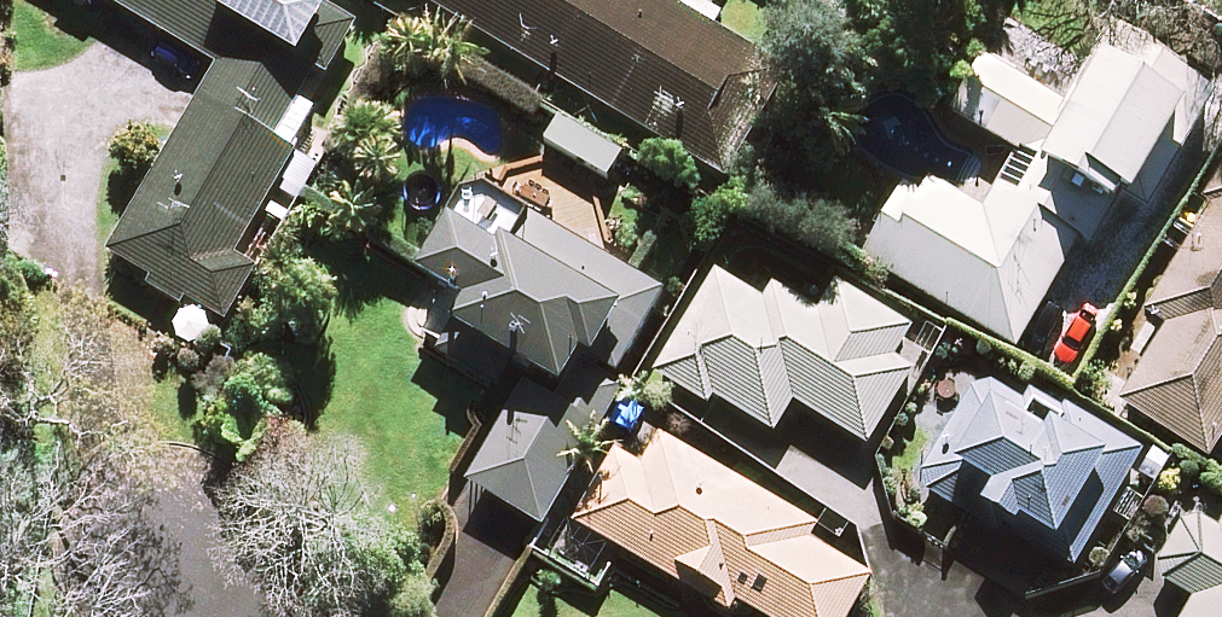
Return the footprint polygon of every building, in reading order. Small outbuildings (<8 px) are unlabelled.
[(289,153),(314,110),(308,106),(354,26),(309,0),(98,0),(216,69),(106,258),(219,324),(252,269),(232,258),(274,185),(298,199),(316,168),(289,153)] [(765,67),(655,0),(416,0),(704,171),(765,67)] [(1209,98),(1105,36),(1062,109),(970,55),(938,110),(1009,153),(975,209),(909,170),(858,257),(1012,349),(1077,240),(1093,249),(1170,120),(1189,131),(1209,98)] [(475,52),(460,79),(525,116),(540,89),(475,52)] [(555,116),(539,144),(601,180),(617,152),(555,116)] [(1140,311),(1161,324),(1112,401),(1202,458),(1221,427),(1221,181),(1140,311)] [(528,221),(514,247),(492,235),(484,249),(441,225),(411,280),(463,309),(435,358),(493,390),(502,375),(519,384),(462,488),(544,533),(626,387),(612,379),(659,294),(528,221)] [(818,313),(724,257),(652,375),(703,406),(708,398),(770,435),(789,403),(863,447),(909,372),(889,360),(907,331),(834,287),(818,313)] [(945,551),(964,518),(1005,541),(1013,527),(1074,562),(1136,454),(1065,413),(1059,422),(979,376),(914,489),(932,499),(913,533),(945,551)] [(629,423),(550,560),(589,582),(610,546),(725,613),(731,601),(758,616),(844,616),(867,578),(794,535),(801,523),(629,423)] [(1197,490),(1148,574),(1194,600),(1184,616),(1221,616),(1221,504),(1197,490)]
